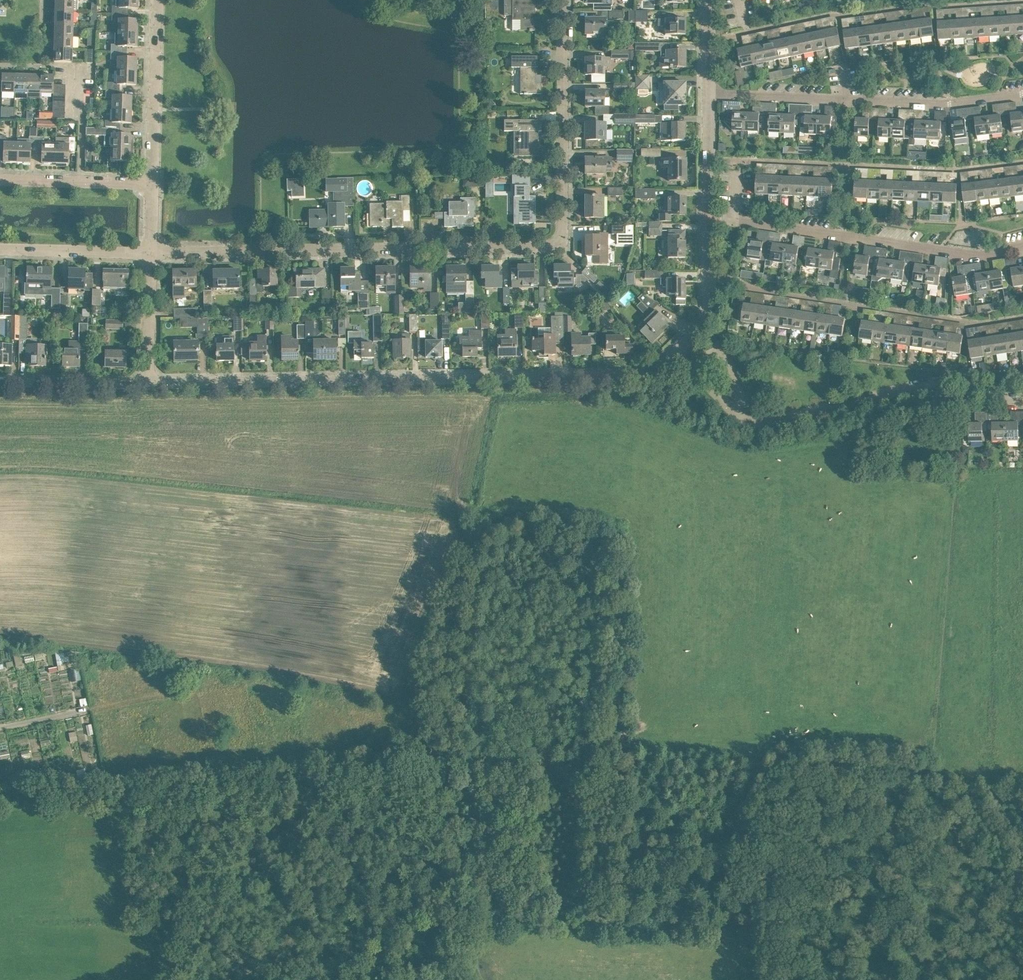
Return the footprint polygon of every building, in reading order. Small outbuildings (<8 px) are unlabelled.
[(55,11),(73,11),(78,11),(78,0),(56,0),(55,11)] [(112,14),(125,14),(126,8),(138,9),(138,0),(116,0),(116,6),(112,6),(112,14)] [(529,31),(532,31),(535,31),(535,0),(504,0),(504,15),(512,15),(512,31),(529,31)] [(611,11),(611,6),(613,6),(613,0),(585,0),(585,3),(593,3),(593,11),(609,11),(611,11)] [(1007,8),(1007,18),(1001,18),(1002,36),(1015,35),(1013,7),(1007,8)] [(1020,17),(1019,7),(1013,7),(1015,35),(1022,34),(1022,16),(1020,17)] [(1001,18),(994,18),(994,8),(988,9),(990,37),(1002,36),(1001,18)] [(981,9),(982,19),(976,20),(977,38),(990,37),(988,9),(981,9)] [(635,10),(635,22),(647,22),(647,10),(635,10)] [(934,37),(934,34),(932,19),(925,20),(924,10),(918,11),(922,39),(934,37)] [(969,20),(969,10),(962,11),(964,39),(977,38),(976,20),(969,20)] [(55,11),(55,23),(73,24),(73,11),(55,11)] [(609,11),(609,19),(623,19),(623,11),(609,11)] [(911,12),(911,15),(912,22),(906,23),(909,40),(922,39),(918,11),(911,12)] [(956,11),(956,14),(957,21),(950,22),(951,40),(964,39),(962,11),(956,11)] [(944,22),(943,12),(937,12),(939,40),(951,40),(950,22),(944,22)] [(112,14),(112,21),(115,21),(115,33),(137,33),(138,20),(125,20),(125,14),(112,14)] [(886,15),(888,25),(881,26),(884,44),(896,42),(892,14),(886,15)] [(900,23),(899,14),(892,14),(896,42),(909,40),(906,23),(900,23)] [(875,27),(874,17),(867,18),(871,46),(884,44),(881,26),(875,27)] [(605,38),(605,18),(585,18),(585,34),(598,34),(598,38),(605,38)] [(861,19),(863,29),(856,30),(859,47),(871,46),(867,18),(861,19)] [(685,19),(665,19),(658,19),(658,26),(665,26),(665,35),(685,35),(685,19)] [(841,46),(841,45),(838,28),(831,30),(829,20),(823,21),(829,49),(841,46)] [(816,23),(819,33),(813,34),(816,51),(829,49),(823,21),(816,23)] [(842,22),(846,49),(859,47),(856,30),(850,31),(849,21),(845,21),(845,22),(842,22)] [(55,23),(55,36),(73,36),(73,24),(55,23)] [(806,35),(804,25),(798,27),(804,54),(816,51),(813,34),(806,35)] [(792,28),(794,38),(788,39),(791,57),(804,54),(798,27),(792,28)] [(781,40),(779,31),(773,32),(779,59),(791,57),(788,39),(781,40)] [(767,33),(769,43),(763,44),(766,62),(779,59),(773,32),(767,33)] [(137,33),(115,33),(115,44),(111,44),(111,52),(124,52),(125,47),(137,47),(137,33)] [(54,49),(72,49),(73,36),(55,36),(54,49)] [(766,62),(763,44),(757,46),(754,36),(748,37),(754,65),(766,62)] [(742,39),(744,48),(738,50),(741,67),(754,65),(748,37),(742,39)] [(659,43),(636,43),(636,51),(659,51),(659,43)] [(72,62),(72,49),(54,49),(54,62),(72,62)] [(628,60),(635,60),(635,51),(628,51),(628,50),(612,50),(612,58),(628,58),(628,60)] [(685,51),(666,51),(660,51),(660,67),(685,67),(685,51)] [(124,52),(111,52),(111,59),(118,60),(117,71),(136,72),(137,58),(124,58),(124,52)] [(537,57),(511,57),(511,68),(520,68),(520,94),(541,94),(541,74),(535,74),(535,68),(537,68),(537,57)] [(595,59),(585,59),(585,75),(591,75),(591,82),(595,82),(603,82),(603,75),(603,67),(609,67),(609,59),(595,59)] [(136,72),(117,71),(117,83),(106,82),(106,90),(119,90),(119,85),(136,85),(136,72)] [(2,74),(2,92),(15,93),(15,75),(2,74)] [(15,93),(15,98),(27,99),(28,93),(28,75),(15,75),(15,93)] [(28,93),(27,99),(40,99),(40,93),(41,75),(28,75),(28,93)] [(53,90),(53,84),(54,76),(41,75),(40,93),(53,94),(53,90)] [(636,82),(635,82),(635,89),(649,89),(649,75),(636,75),(636,82)] [(742,75),(735,76),(737,86),(744,84),(742,75)] [(685,83),(659,83),(659,105),(664,105),(664,110),(678,110),(678,105),(685,105),(685,83)] [(119,96),(119,90),(106,90),(106,98),(113,98),(112,109),(131,110),(132,96),(119,96)] [(604,98),(609,98),(609,91),(585,91),(585,107),(595,107),(595,115),(603,115),(609,115),(609,106),(604,106),(604,98)] [(741,102),(729,102),(728,117),(724,121),(733,131),(741,131),(741,138),(745,138),(746,131),(747,113),(740,113),(741,102)] [(1017,113),(1016,102),(1004,104),(1005,115),(1010,114),(1013,132),(1022,131),(1022,112),(1017,113)] [(764,128),(765,114),(765,103),(753,103),(753,114),(747,113),(746,131),(759,132),(759,128),(764,128)] [(776,115),(777,104),(765,103),(765,114),(769,115),(769,132),(782,133),(783,115),(776,115)] [(800,128),(801,105),(789,104),(789,115),(783,115),(782,133),(795,134),(795,127),(800,128)] [(1004,104),(992,105),(994,116),(988,117),(990,135),(1003,133),(1001,115),(1005,115),(1004,104)] [(800,128),(800,136),(804,136),(804,134),(818,135),(818,117),(812,116),(813,105),(801,105),(800,128)] [(837,107),(825,106),(825,117),(818,117),(818,135),(830,135),(830,139),(836,140),(837,107)] [(980,107),(968,108),(970,119),(975,119),(977,136),(990,135),(988,117),(981,118),(980,107)] [(856,119),(855,136),(869,137),(869,119),(874,120),(875,108),(863,108),(863,119),(856,119)] [(886,109),(875,108),(874,120),(879,120),(878,138),(891,138),(892,120),(886,120),(886,109)] [(968,108),(957,110),(958,121),(951,121),(954,139),(967,138),(965,120),(970,119),(968,108)] [(105,128),(118,129),(119,123),(131,123),(131,110),(112,109),(112,121),(105,121),(105,123),(101,122),(101,128),(105,128)] [(909,145),(911,110),(899,110),(898,121),(892,120),(891,138),(909,139),(909,145)] [(927,140),(928,122),(922,122),(922,111),(911,110),(909,145),(915,145),(915,139),(927,140)] [(947,112),(935,111),(934,122),(928,122),(927,140),(940,141),(941,123),(947,123),(947,112)] [(603,115),(603,124),(605,124),(615,124),(635,124),(635,115),(609,115),(603,115)] [(665,123),(665,116),(655,116),(655,115),(635,115),(635,124),(635,123),(654,124),(654,123),(661,123),(665,123)] [(541,121),(504,120),(504,131),(514,131),(514,156),(538,156),(538,136),(536,136),(536,131),(541,131),(541,121)] [(685,123),(665,123),(661,123),(661,133),(664,133),(664,141),(685,141),(685,123)] [(605,124),(603,124),(585,124),(585,140),(605,140),(605,124)] [(17,143),(17,162),(30,163),(31,150),(36,150),(37,137),(37,128),(30,128),(30,137),(29,137),(29,139),(18,139),(17,143)] [(118,129),(105,128),(86,128),(86,135),(108,136),(107,147),(111,147),(130,148),(133,148),(134,136),(131,136),(131,135),(118,134),(118,129)] [(17,162),(17,143),(6,143),(6,136),(0,136),(0,149),(4,149),(3,162),(17,162)] [(44,144),(44,137),(37,137),(36,150),(42,150),(42,163),(55,163),(56,144),(44,144)] [(56,137),(56,144),(55,163),(69,164),(69,151),(75,151),(75,138),(67,138),(56,137)] [(130,148),(111,147),(111,154),(107,154),(107,167),(118,168),(118,167),(117,167),(117,161),(130,161),(130,160),(133,160),(133,148),(130,148)] [(617,150),(617,162),(632,162),(632,150),(617,150)] [(612,158),(595,158),(585,158),(585,174),(605,174),(605,169),(612,169),(612,158)] [(669,181),(685,181),(685,159),(662,159),(662,168),(669,168),(669,181)] [(764,166),(763,176),(756,176),(756,194),(768,195),(770,167),(764,166)] [(776,177),(776,167),(770,167),(768,195),(781,195),(782,177),(776,177)] [(789,167),(788,177),(782,177),(781,195),(794,196),(795,168),(789,167)] [(801,178),(801,168),(795,168),(794,196),(807,196),(807,178),(801,178)] [(1018,171),(1017,168),(1011,169),(1014,197),(1022,196),(1022,177),(1018,178),(1018,171)] [(814,169),(814,179),(807,178),(807,196),(819,197),(821,169),(814,169)] [(826,179),(827,169),(821,169),(819,197),(832,198),(833,180),(826,179)] [(1005,170),(1005,172),(1006,179),(1000,180),(1002,198),(1014,197),(1011,169),(1005,170)] [(862,172),(862,174),(862,181),(855,181),(854,199),(867,199),(868,171),(865,171),(865,172),(862,172)] [(874,181),(875,174),(875,171),(868,171),(867,199),(880,200),(880,182),(874,181)] [(993,181),(992,174),(992,171),(986,172),(989,200),(1002,198),(1000,180),(993,181)] [(887,172),(887,175),(887,182),(880,182),(880,200),(892,200),(894,172),(887,172)] [(899,183),(900,176),(900,173),(894,172),(892,200),(905,201),(906,183),(899,183)] [(980,173),(980,176),(981,183),(974,183),(977,201),(989,200),(986,172),(980,173)] [(913,173),(913,176),(912,183),(906,183),(905,201),(918,202),(919,174),(913,173)] [(925,184),(925,177),(925,174),(919,174),(918,202),(931,202),(931,184),(925,184)] [(938,174),(938,177),(938,184),(931,184),(931,202),(943,203),(945,175),(938,174)] [(967,174),(960,175),(964,203),(977,201),(974,183),(968,184),(967,174)] [(951,176),(947,176),(947,175),(945,175),(943,203),(956,203),(957,185),(950,185),(951,176)] [(484,176),(463,176),(463,187),(484,187),(484,176)] [(302,178),(287,179),(287,191),(291,191),(292,196),(292,190),(302,189),(302,178)] [(329,210),(310,210),(310,217),(310,227),(320,227),(320,225),(329,225),(329,227),(344,226),(344,204),(354,204),(353,194),(353,190),(353,178),(326,178),(327,191),(335,191),(335,201),(335,204),(329,204),(329,210)] [(495,197),(496,182),(487,182),(487,196),(495,197)] [(519,186),(514,186),(514,197),(514,223),(518,223),(535,223),(535,196),(529,196),(529,186),(528,186),(519,186)] [(608,187),(608,196),(622,196),(622,187),(608,187)] [(656,199),(656,189),(635,189),(635,199),(656,199)] [(403,210),(410,210),(410,200),(409,195),(401,195),(401,201),(386,201),(386,203),(369,204),(370,214),(372,214),(372,227),(383,227),(383,224),(392,224),(392,228),(403,227),(403,210)] [(603,195),(595,196),(585,196),(585,218),(603,217),(603,195)] [(449,212),(444,213),(444,218),(444,227),(458,226),(458,225),(463,225),(464,226),(474,226),(473,218),(476,218),(476,208),(476,197),(461,198),(461,202),(449,202),(449,212)] [(659,221),(671,221),(671,214),(685,214),(685,197),(665,197),(665,214),(659,214),(659,221)] [(635,227),(649,227),(649,235),(662,235),(662,223),(649,223),(635,222),(635,227)] [(626,225),(612,225),(612,234),(617,234),(617,244),(633,244),(633,225),(626,225)] [(668,258),(685,258),(685,230),(668,230),(668,258)] [(747,258),(765,261),(765,266),(770,232),(758,230),(757,241),(750,240),(747,258)] [(774,262),(783,263),(786,245),(780,245),(781,234),(770,232),(765,266),(770,266),(772,266),(774,263),(774,262)] [(607,263),(607,234),(599,234),(599,236),(585,236),(585,256),(594,255),(594,263),(607,263)] [(805,237),(794,235),(792,246),(786,245),(783,263),(796,265),(799,248),(804,248),(805,237)] [(805,237),(804,248),(809,249),(806,267),(819,269),(822,251),(815,250),(817,239),(805,237)] [(822,251),(819,269),(832,270),(832,268),(839,269),(841,259),(837,258),(837,253),(840,254),(841,242),(829,241),(828,252),(822,251)] [(876,248),(865,246),(863,257),(856,256),(854,274),(867,276),(872,276),(871,280),(872,280),(876,248)] [(888,249),(876,248),(872,280),(878,281),(882,278),(890,279),(893,261),(886,260),(888,249)] [(893,261),(890,279),(903,281),(908,282),(910,264),(912,253),(900,251),(899,262),(893,261)] [(910,264),(915,265),(913,282),(926,284),(928,266),(922,266),(924,255),(912,253),(910,264)] [(948,258),(940,257),(936,256),(934,267),(928,266),(926,284),(939,286),(941,269),(946,269),(948,258)] [(1018,268),(1016,257),(1004,259),(1006,270),(1011,269),(1014,287),(1022,285),(1022,267),(1018,268)] [(994,272),(988,273),(991,291),(1003,289),(1005,301),(1006,308),(1011,307),(1012,307),(1008,285),(1006,270),(1004,259),(993,261),(994,272)] [(973,293),(978,293),(991,291),(988,273),(982,274),(980,263),(969,265),(973,293)] [(517,268),(512,268),(512,282),(522,282),(522,285),(538,285),(537,275),(534,275),(534,271),(534,265),(517,266),(517,268)] [(570,265),(553,265),(553,275),(553,278),(558,278),(558,285),(573,285),(576,285),(576,287),(579,287),(586,284),(588,282),(590,280),(593,283),(598,278),(597,278),(593,274),(586,268),(581,273),(582,273),(581,275),(580,275),(576,277),(576,278),(573,278),(573,274),(570,275),(570,271),(570,265)] [(952,278),(955,296),(973,293),(969,265),(957,267),(959,277),(952,278)] [(447,293),(465,292),(466,292),(465,266),(446,267),(447,293)] [(502,286),(501,272),(498,272),(498,266),(481,266),(481,279),(486,279),(486,286),(502,286)] [(395,293),(394,277),(394,267),(386,268),(377,268),(376,268),(377,286),(387,286),(387,293),(395,293)] [(431,287),(430,277),(430,267),(410,267),(411,287),(424,287),(424,291),(431,291),(431,287)] [(24,295),(52,295),(52,308),(60,309),(60,289),(51,289),(51,269),(27,268),(27,274),(26,274),(26,277),(27,277),(27,283),(25,283),(24,295)] [(361,290),(360,281),(360,275),(355,275),(355,268),(340,268),(340,285),(348,285),(348,291),(361,290)] [(69,281),(68,289),(78,289),(78,292),(84,292),(84,289),(92,289),(93,272),(85,272),(85,270),(75,269),(75,272),(69,271),(69,281)] [(257,292),(264,292),(263,286),(276,286),(276,269),(258,270),(258,278),(257,278),(257,292)] [(293,269),(293,278),(295,277),(296,283),(286,283),(286,297),(301,297),(301,288),(324,288),(324,269),(293,269)] [(104,270),(103,289),(127,289),(128,271),(104,270)] [(213,270),(213,280),(213,288),(239,288),(239,270),(213,270)] [(676,296),(676,305),(685,304),(685,286),(684,286),(684,278),(666,278),(666,271),(645,270),(645,278),(660,278),(660,284),(663,284),(663,287),(666,287),(666,294),(675,294),(675,296),(676,296)] [(184,297),(183,287),(196,286),(195,271),(173,271),(174,297),(184,297)] [(100,291),(92,290),(92,305),(100,305),(100,291)] [(212,308),(212,290),(204,290),(204,308),(205,308),(205,311),(211,311),(211,308),(212,308)] [(369,292),(358,292),(358,294),(358,309),(366,309),(366,315),(369,315),(369,308),(369,292)] [(439,293),(430,293),(430,310),(439,310),(439,293)] [(4,294),(3,315),(12,316),(12,295),(4,294)] [(258,294),(250,294),(250,308),(258,308),(258,294)] [(465,294),(465,303),(465,313),(474,313),(474,294),(465,294)] [(648,309),(655,301),(642,294),(637,298),(641,302),(643,304),(648,309)] [(752,295),(751,305),(744,304),(741,322),(754,323),(758,296),(752,295)] [(403,296),(395,296),(395,314),(403,314),(403,296)] [(765,297),(758,296),(754,323),(767,325),(769,307),(763,307),(765,297)] [(936,297),(935,306),(943,308),(945,298),(936,297)] [(777,298),(775,308),(769,307),(767,325),(779,327),(783,299),(777,298)] [(788,310),(790,300),(783,299),(779,327),(792,329),(795,311),(788,310)] [(802,302),(801,312),(795,311),(792,329),(805,331),(809,303),(802,302)] [(606,303),(597,305),(598,312),(611,309),(606,303)] [(813,314),(815,304),(809,303),(805,331),(817,333),(820,315),(813,314)] [(993,303),(985,305),(986,312),(988,311),(990,311),(994,310),(993,303)] [(827,306),(826,316),(820,315),(817,333),(830,335),(834,307),(827,306)] [(838,318),(840,308),(834,307),(830,335),(842,337),(845,319),(838,318)] [(197,308),(174,308),(174,318),(182,318),(197,318),(197,308)] [(648,317),(643,322),(646,325),(640,331),(651,343),(663,332),(660,329),(667,322),(655,310),(654,312),(651,308),(645,314),(648,317)] [(515,328),(523,328),(523,312),(514,313),(515,328)] [(532,341),(525,341),(525,346),(532,345),(532,351),(539,351),(539,355),(555,355),(555,344),(564,344),(563,332),(563,312),(554,312),(554,315),(551,315),(552,335),(538,335),(538,340),(532,340),(532,341)] [(563,312),(563,332),(571,332),(571,312),(563,312)] [(862,321),(859,339),(872,341),(876,313),(870,312),(869,315),(868,322),(862,321)] [(881,324),(882,314),(876,313),(872,341),(884,343),(887,325),(881,324)] [(409,332),(418,332),(417,314),(409,314),(409,332)] [(381,315),(373,315),(373,341),(382,341),(381,315)] [(481,329),(489,328),(489,315),(481,315),(481,329)] [(12,316),(11,339),(19,339),(20,323),(20,316),(12,316)] [(895,316),(893,326),(887,325),(884,343),(897,345),(901,317),(895,316)] [(266,329),(274,329),(274,317),(266,317),(266,329)] [(901,317),(897,345),(910,346),(912,329),(906,328),(907,318),(901,317)] [(208,318),(197,318),(197,325),(197,333),(208,332),(208,318)] [(122,321),(106,320),(106,328),(122,329),(122,321)] [(920,320),(919,330),(912,329),(910,346),(922,348),(926,321),(920,320)] [(306,347),(303,347),(303,352),(306,352),(306,353),(314,353),(314,359),(336,359),(336,340),(316,341),(316,337),(318,337),(321,333),(317,329),(314,329),(314,321),(305,321),(305,325),(305,339),(306,339),(306,347)] [(931,331),(933,321),(926,321),(922,348),(935,350),(938,332),(931,331)] [(20,323),(19,339),(20,339),(22,339),(21,352),(27,352),(27,357),(30,357),(30,366),(45,366),(45,364),(45,359),(46,359),(46,357),(45,357),(45,346),(36,346),(36,340),(27,339),(28,324),(27,324),(27,323),(20,323)] [(88,324),(79,323),(79,340),(87,341),(88,324)] [(945,323),(944,333),(938,332),(935,350),(938,351),(948,352),(952,324),(945,323)] [(1010,324),(1011,327),(1012,334),(1006,335),(1009,353),(1021,351),(1017,323),(1010,324)] [(963,336),(956,335),(958,325),(952,324),(948,352),(960,354),(963,336)] [(305,325),(297,325),(297,339),(305,339),(305,325)] [(1000,336),(999,329),(998,326),(992,327),(996,355),(1009,353),(1006,335),(1000,336)] [(986,328),(986,331),(987,338),(981,339),(983,357),(996,355),(992,327),(986,328)] [(469,337),(459,337),(459,345),(462,344),(463,357),(477,357),(477,349),(482,349),(481,330),(469,330),(469,337)] [(516,356),(515,330),(505,330),(506,336),(497,336),(498,356),(516,356)] [(975,340),(974,333),(973,330),(966,331),(971,359),(983,357),(981,339),(975,340)] [(361,340),(361,331),(348,331),(348,344),(349,344),(349,343),(354,343),(354,356),(361,355),(361,358),(374,358),(374,343),(367,343),(367,340),(361,340)] [(630,345),(630,341),(624,341),(624,336),(619,331),(605,331),(605,350),(616,349),(616,354),(632,354),(632,345),(630,345)] [(590,344),(596,344),(595,333),(588,333),(588,338),(580,338),(580,334),(571,334),(572,355),(590,355),(590,344)] [(410,357),(410,347),(410,334),(402,334),(402,341),(394,341),(394,358),(410,357)] [(234,360),(234,350),(234,336),(223,337),(223,344),(217,345),(217,353),(215,353),(216,356),(217,356),(217,361),(234,360)] [(266,354),(265,336),(257,336),(257,343),(242,344),(242,354),(250,354),(250,360),(266,360),(266,356),(267,356),(267,354),(266,354)] [(299,351),(298,351),(297,341),(290,341),(290,337),(281,337),(282,360),(298,360),(298,353),(299,353),(299,351)] [(442,341),(426,341),(426,337),(418,337),(418,351),(426,351),(426,357),(442,357),(442,341)] [(63,356),(63,358),(63,366),(79,367),(79,360),(80,360),(80,358),(79,358),(79,350),(87,350),(87,341),(79,340),(79,342),(69,342),(69,349),(63,349),(63,356)] [(198,342),(184,342),(174,342),(175,361),(185,361),(185,360),(198,360),(198,342)] [(11,355),(12,345),(0,345),(0,365),(11,365),(11,355)] [(126,351),(116,351),(106,351),(105,367),(125,368),(126,351)] [(969,442),(982,441),(985,441),(985,431),(987,431),(987,429),(987,412),(975,413),(975,423),(968,424),(969,442)] [(999,423),(998,412),(987,412),(987,429),(992,429),(992,441),(1005,441),(1005,423),(999,423)] [(1005,423),(1005,441),(1018,441),(1018,423),(1022,423),(1022,417),(1022,412),(1011,412),(1011,423),(1005,423)] [(74,680),(82,678),(79,668),(71,670),(74,680)] [(52,690),(43,692),(45,700),(54,698),(52,690)] [(67,733),(69,742),(62,743),(66,761),(83,758),(77,731),(67,733)] [(11,751),(0,753),(0,772),(14,770),(11,751)] [(85,755),(86,768),(98,767),(97,754),(85,755)]
